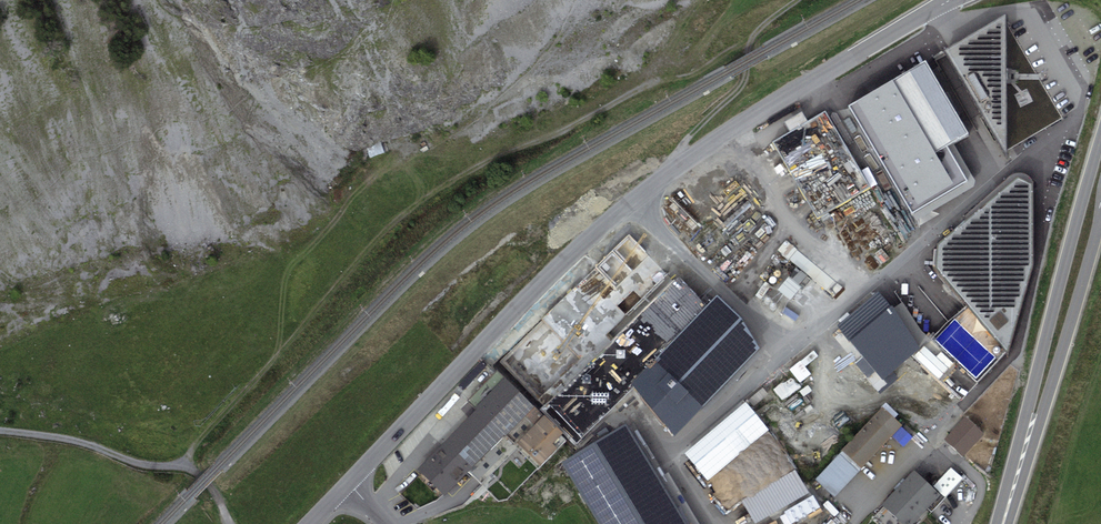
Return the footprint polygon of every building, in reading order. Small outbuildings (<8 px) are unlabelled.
[(1005,14),(945,50),(950,59),(1006,153),(1007,150),(1005,84),(1005,76),(1005,68),(1005,21),(1005,14)] [(1005,84),(1007,150),(1061,118),(1039,80),(1035,74),(1005,21),(1005,68),(1005,76),(1005,84)] [(926,64),(849,109),(912,216),(962,186),(941,152),(969,136),(926,64)] [(791,130),(770,143),(818,221),(871,188),(823,110),(809,119),(791,130)] [(786,121),(791,130),(809,119),(804,111),(786,121)] [(1050,150),(1043,148),(963,219),(963,242),(996,280),(959,316),(1007,358),(1037,324),(1061,234),(1057,153),(1050,150)] [(631,235),(575,292),(601,317),(657,260),(631,235)] [(877,290),(836,325),(883,381),(920,349),(892,306),(877,290)] [(717,295),(653,359),(704,407),(760,347),(743,319),(717,295)] [(610,333),(595,350),(614,367),(629,350),(610,333)] [(675,438),(704,407),(653,359),(630,383),(675,438)] [(534,406),(506,379),(497,370),(468,401),(476,409),(446,440),(473,467),(534,406)] [(782,402),(799,390),(791,380),(775,392),(782,402)] [(579,436),(611,405),(597,391),(566,423),(579,436)] [(883,407),(842,449),(862,468),(902,425),(883,407)] [(544,415),(517,443),(540,465),(557,448),(555,445),(553,444),(563,433),(544,415)] [(944,439),(962,457),(984,434),(965,417),(944,439)] [(562,463),(594,514),(657,476),(626,424),(562,463)] [(473,467),(446,440),(417,469),(445,496),(473,467)] [(859,471),(840,453),(815,479),(835,497),(859,471)] [(809,493),(796,469),(742,500),(755,523),(809,493)] [(914,470),(882,504),(904,523),(912,523),(940,494),(914,470)] [(600,523),(686,523),(657,476),(594,514),(600,523)]
